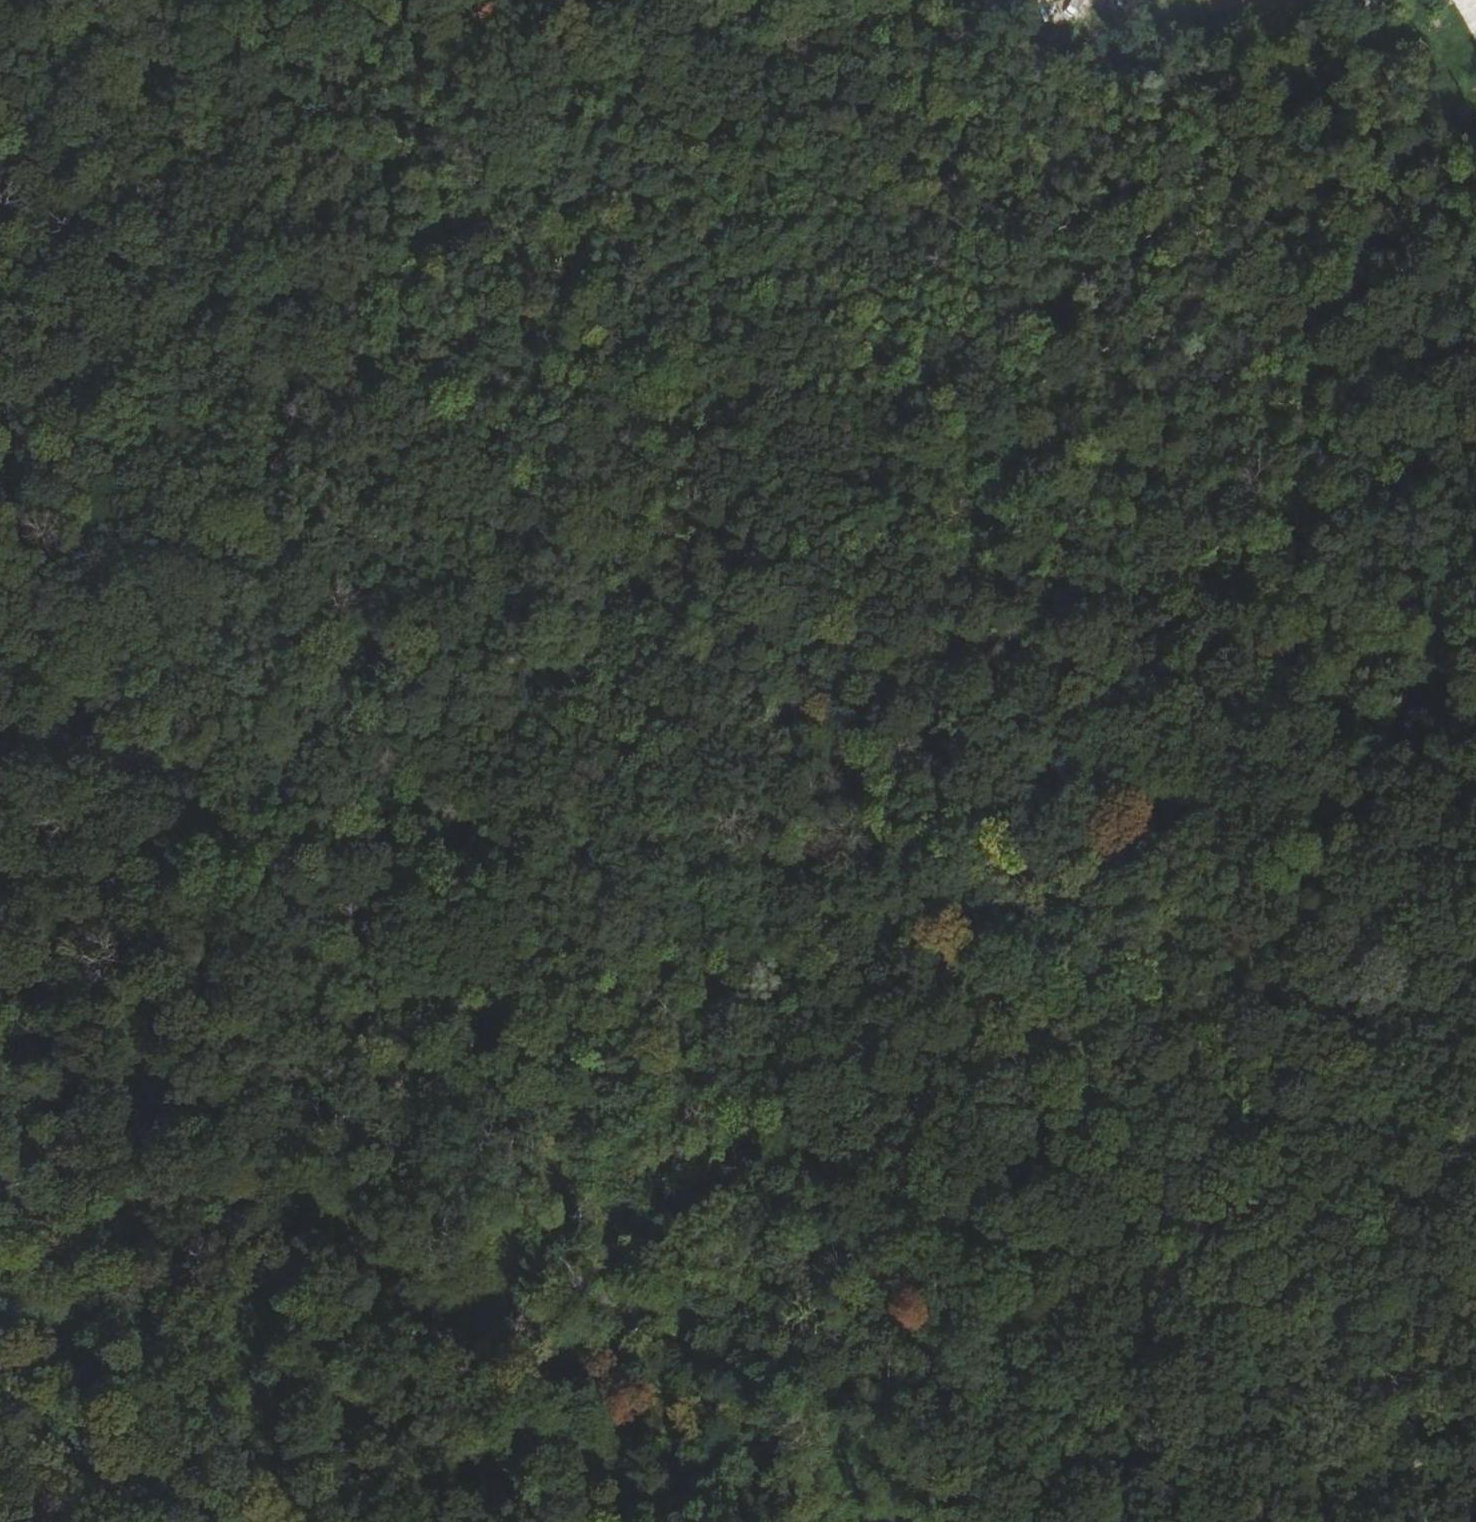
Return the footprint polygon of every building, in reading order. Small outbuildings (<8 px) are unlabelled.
[(1470,0),(1462,0),(1458,2),(1472,29),(1475,27),(1475,12),(1470,0)]
